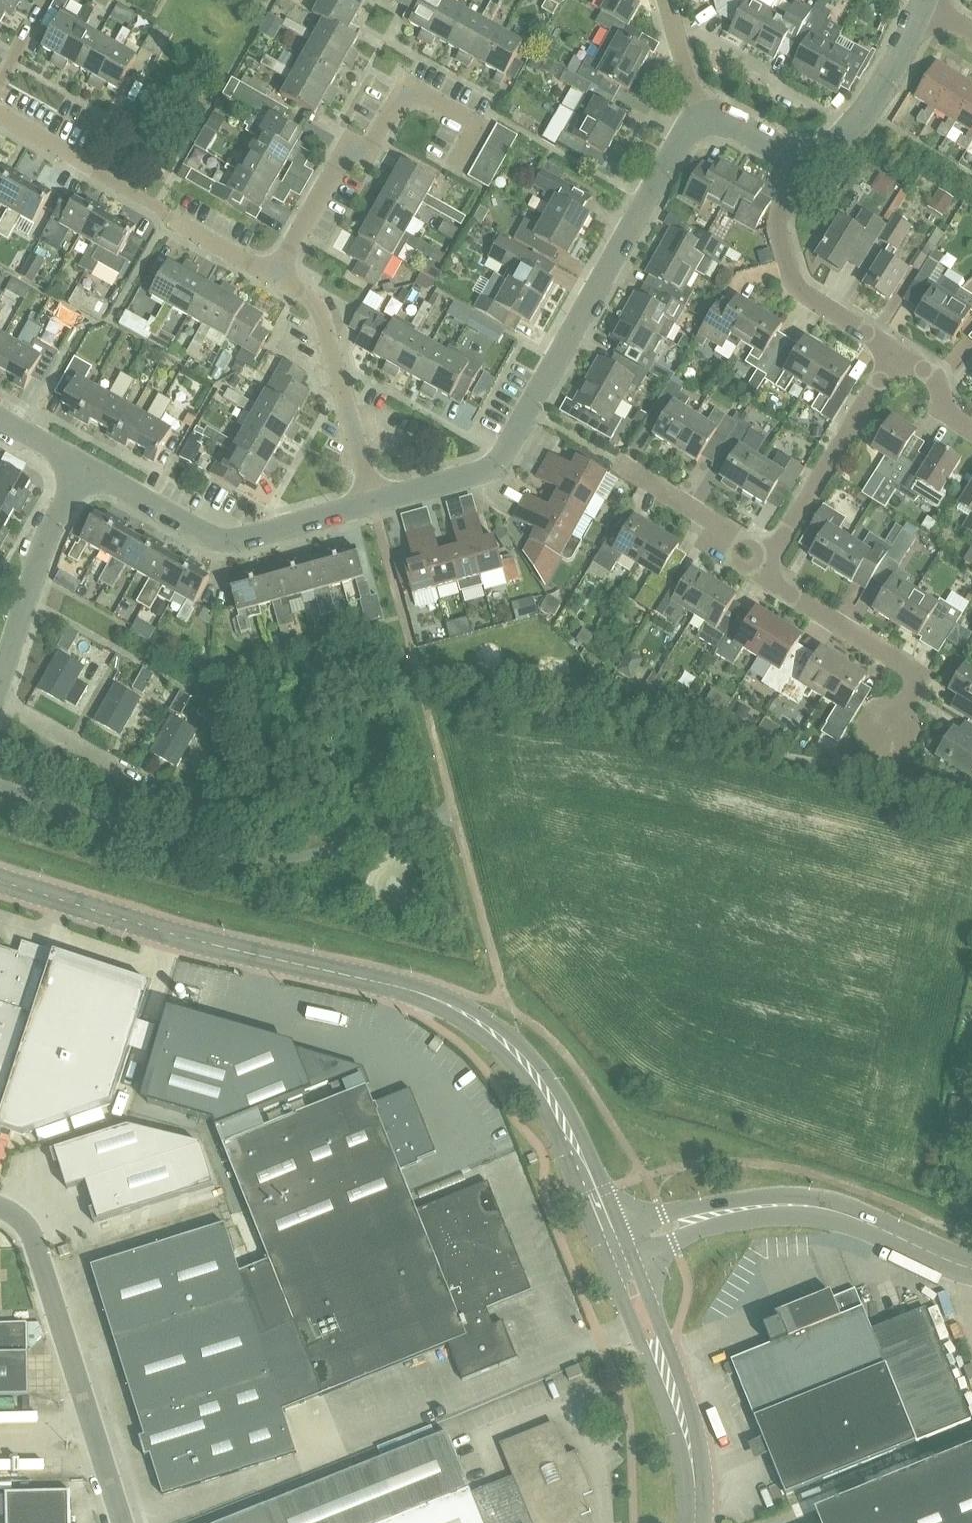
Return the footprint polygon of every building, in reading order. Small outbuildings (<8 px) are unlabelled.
[(1,23),(6,14),(11,17),(17,7),(4,0),(0,0),(0,23),(1,23)] [(42,26),(52,31),(43,48),(55,55),(51,63),(57,67),(83,22),(79,19),(64,10),(67,6),(56,0),(41,25),(42,26)] [(287,0),(278,0),(275,4),(292,13),(296,5),(287,0)] [(334,0),(322,0),(314,15),(325,21),(325,20),(358,39),(362,31),(351,25),(358,14),(334,0)] [(358,14),(366,0),(334,0),(358,14)] [(397,3),(409,9),(403,20),(411,24),(424,0),(399,0),(397,3)] [(411,24),(423,31),(419,39),(425,42),(449,0),(424,0),(411,24)] [(454,0),(449,0),(425,42),(432,46),(436,38),(448,45),(467,12),(452,4),(454,0)] [(491,3),(499,8),(504,0),(492,0),(491,3)] [(549,0),(548,0),(543,8),(554,14),(559,6),(549,0)] [(629,27),(641,5),(631,0),(608,0),(602,11),(603,12),(629,27)] [(745,5),(729,33),(752,46),(772,10),(757,2),(758,0),(737,0),(745,5)] [(752,46),(775,59),(782,46),(791,50),(797,39),(812,12),(796,3),(794,7),(781,0),(777,0),(772,10),(752,46)] [(797,39),(806,44),(792,68),(815,81),(834,45),(844,29),(828,20),(832,13),(825,9),(829,2),(825,0),(819,0),(812,12),(797,39)] [(467,12),(448,45),(461,52),(456,60),(463,64),(488,18),(492,21),(499,8),(491,3),(481,20),(467,12)] [(79,19),(83,22),(57,67),(64,70),(69,62),(81,69),(99,37),(85,29),(94,11),(86,6),(79,19)] [(643,35),(629,27),(603,12),(596,24),(610,31),(600,50),(609,55),(640,72),(651,53),(637,45),(643,35)] [(295,34),(300,25),(287,18),(282,27),(295,34)] [(490,25),(492,21),(488,18),(463,64),(469,67),(474,59),(486,66),(504,33),(490,25)] [(317,35),(312,32),(310,37),(355,62),(359,56),(351,51),(358,39),(325,20),(325,21),(317,35)] [(174,35),(156,25),(142,48),(160,58),(174,35)] [(300,25),(295,34),(312,44),(304,58),(337,76),(343,64),(351,69),(355,62),(310,37),(312,32),(300,25)] [(99,37),(81,69),(93,76),(89,84),(95,88),(121,43),(125,45),(132,33),(123,28),(114,45),(99,37)] [(524,44),(504,33),(486,66),(498,73),(494,81),(501,85),(524,44)] [(121,43),(95,88),(102,92),(106,84),(119,91),(137,58),(122,50),(125,45),(121,43)] [(850,54),(834,45),(815,81),(837,93),(841,87),(849,92),(862,69),(866,71),(877,51),(873,49),(871,53),(855,44),(850,54)] [(579,57),(571,72),(593,85),(599,88),(604,77),(629,91),(640,72),(609,55),(603,65),(600,64),(586,61),(579,57)] [(274,72),(279,63),(266,56),(261,65),(274,72)] [(296,72),(291,70),(289,75),(334,100),(338,93),(330,89),(337,76),(304,58),(296,72)] [(927,126),(936,110),(958,75),(937,61),(915,97),(929,106),(925,112),(922,111),(909,132),(917,137),(925,124),(927,126)] [(291,70),(279,63),(274,72),(291,81),(282,96),(315,115),(322,102),(330,106),(334,100),(289,75),(291,70)] [(593,85),(571,72),(566,70),(560,81),(587,96),(593,85)] [(936,110),(950,119),(946,125),(943,123),(937,132),(947,138),(957,123),(971,98),(971,83),(958,75),(936,110)] [(265,97),(241,83),(235,94),(259,107),(265,97)] [(574,113),(616,137),(627,117),(596,100),(591,97),(587,104),(581,101),(574,113)] [(957,123),(970,131),(966,138),(963,136),(958,145),(968,151),(971,144),(971,98),(957,123)] [(616,137),(574,113),(557,143),(582,156),(588,146),(605,156),(616,137)] [(300,156),(304,149),(297,145),(304,133),(271,114),(265,124),(251,116),(246,125),(250,127),(300,156)] [(492,135),(513,146),(518,136),(498,124),(492,135)] [(300,156),(250,127),(247,132),(258,138),(249,152),(282,171),(289,158),(306,168),(313,154),(304,149),(300,156)] [(513,146),(492,135),(486,145),(507,157),(513,146)] [(507,157),(486,145),(480,155),(501,167),(507,157)] [(249,152),(239,171),(279,194),(276,200),(284,205),(292,192),(275,183),(282,171),(249,152)] [(480,155),(474,166),(495,177),(501,167),(480,155)] [(723,208),(742,172),(720,160),(714,170),(703,164),(685,197),(703,207),(707,199),(723,208)] [(388,170),(385,176),(429,202),(427,206),(439,213),(444,204),(428,195),(436,180),(403,162),(396,174),(388,170)] [(279,194),(239,171),(229,165),(226,170),(237,175),(228,190),(192,170),(186,180),(255,219),(268,196),(276,200),(279,194)] [(14,171),(4,166),(1,171),(0,171),(0,196),(14,171)] [(495,177),(474,166),(468,176),(489,188),(495,177)] [(0,196),(0,205),(8,210),(6,214),(13,218),(30,188),(30,187),(33,182),(24,177),(14,171),(0,196)] [(546,217),(580,236),(591,216),(560,199),(567,185),(544,172),(536,186),(546,191),(543,196),(552,207),(546,217)] [(742,172),(723,208),(738,216),(736,221),(755,231),(772,202),(759,195),(765,185),(742,172)] [(881,188),(896,195),(902,181),(887,174),(881,188)] [(429,202),(385,176),(381,183),(389,188),(382,200),(415,218),(423,204),(427,206),(429,202)] [(6,214),(0,223),(14,231),(22,217),(34,224),(52,193),(42,187),(39,193),(30,188),(13,218),(6,214)] [(891,222),(895,216),(910,192),(904,188),(885,219),(891,222)] [(957,219),(970,200),(954,189),(941,208),(957,219)] [(69,230),(80,237),(98,205),(88,200),(85,205),(76,200),(74,202),(74,203),(64,197),(56,212),(40,240),(58,250),(69,230)] [(415,218),(382,200),(375,212),(367,208),(363,214),(408,239),(406,244),(418,251),(423,242),(406,233),(415,218)] [(444,204),(439,213),(452,220),(462,226),(467,217),(444,204)] [(98,205),(80,237),(92,243),(79,266),(86,270),(114,221),(105,216),(108,211),(98,205)] [(490,212),(481,207),(475,218),(484,223),(490,212)] [(867,252),(885,225),(864,212),(853,229),(840,220),(818,256),(841,271),(857,246),(867,252)] [(408,239),(363,214),(360,221),(368,225),(361,237),(393,256),(402,241),(406,244),(408,239)] [(895,216),(891,222),(880,240),(890,246),(884,256),(865,286),(889,301),(907,271),(891,260),(912,226),(895,216)] [(580,236),(546,217),(540,227),(525,219),(514,239),(535,251),(541,240),(569,256),(580,236)] [(127,263),(128,264),(129,264),(143,240),(132,234),(136,227),(126,221),(123,226),(114,221),(86,270),(93,274),(98,265),(99,263),(120,275),(127,263)] [(0,224),(0,235),(2,237),(9,240),(14,231),(0,223),(0,224)] [(659,251),(695,271),(704,256),(720,265),(725,256),(738,263),(743,255),(688,225),(682,234),(672,229),(659,251)] [(921,273),(930,259),(930,258),(945,234),(937,229),(922,253),(919,251),(910,267),(921,273)] [(509,282),(543,301),(554,282),(549,279),(556,267),(502,236),(490,258),(511,269),(505,279),(495,273),(494,274),(509,283),(509,282)] [(393,256),(361,237),(350,257),(361,263),(354,275),(376,287),(393,256)] [(423,242),(418,251),(441,263),(446,255),(423,242)] [(695,271),(659,251),(647,274),(657,280),(652,289),(686,308),(695,291),(687,286),(695,271)] [(45,262),(33,255),(21,276),(33,283),(45,262)] [(930,259),(921,273),(915,283),(926,289),(940,265),(930,259)] [(167,310),(193,265),(186,262),(182,270),(169,263),(151,295),(166,304),(163,308),(167,310)] [(167,310),(163,308),(156,321),(165,326),(174,309),(189,317),(207,284),(195,277),(199,269),(193,265),(167,310)] [(425,274),(437,280),(442,272),(430,265),(425,274)] [(437,280),(425,274),(423,272),(416,284),(428,291),(433,288),(437,280)] [(958,292),(962,289),(942,276),(916,317),(920,320),(919,322),(920,326),(926,330),(930,329),(931,327),(934,329),(958,292)] [(509,282),(509,283),(502,295),(495,291),(491,292),(487,299),(482,297),(475,309),(501,324),(508,311),(530,324),(543,301),(509,282)] [(220,291),(207,284),(189,317),(203,325),(201,329),(205,332),(231,287),(224,283),(220,291)] [(205,332),(201,329),(194,342),(202,347),(212,330),(227,338),(245,306),(233,298),(237,290),(231,287),(205,332)] [(411,292),(405,288),(399,300),(405,303),(411,292)] [(686,308),(652,289),(646,299),(636,293),(623,316),(659,336),(668,320),(676,325),(686,308)] [(934,329),(938,332),(937,334),(938,337),(944,341),(948,340),(949,338),(953,341),(971,312),(971,295),(962,289),(958,292),(934,329)] [(385,310),(390,297),(376,292),(371,305),(385,310)] [(722,299),(712,315),(705,326),(694,342),(704,348),(709,339),(721,347),(725,340),(738,348),(742,342),(761,311),(739,297),(733,306),(722,299)] [(418,315),(426,319),(434,307),(425,302),(418,315)] [(467,325),(473,314),(456,304),(450,315),(467,325)] [(394,323),(393,323),(363,305),(350,327),(362,334),(356,345),(375,356),(394,323)] [(245,306),(227,338),(257,356),(270,334),(258,327),(264,316),(245,306)] [(783,325),(761,311),(742,342),(754,349),(746,362),(764,373),(759,381),(763,383),(765,380),(768,376),(781,355),(781,354),(770,346),(783,325)] [(34,313),(24,330),(38,338),(43,328),(36,324),(41,316),(34,313)] [(480,331),(486,321),(473,314),(468,324),(480,331)] [(394,323),(375,356),(388,363),(383,371),(390,375),(415,329),(419,332),(426,319),(418,315),(411,327),(396,318),(393,323),(394,323)] [(659,336),(623,316),(610,338),(621,344),(616,354),(649,372),(659,355),(650,351),(659,336)] [(165,326),(156,321),(149,333),(158,338),(165,326)] [(167,329),(161,339),(177,348),(182,337),(167,329)] [(415,329),(390,375),(396,378),(401,370),(413,377),(432,344),(417,336),(419,332),(415,329)] [(0,345),(0,369),(9,374),(26,343),(33,347),(38,338),(24,330),(16,343),(4,337),(0,345)] [(432,344),(413,377),(425,384),(421,392),(427,396),(453,351),(457,353),(457,352),(464,341),(455,336),(446,352),(432,344)] [(688,352),(694,342),(684,337),(679,347),(688,352)] [(768,376),(765,380),(786,393),(795,378),(808,386),(829,353),(806,339),(792,362),(781,355),(768,376)] [(25,390),(33,376),(43,382),(59,354),(36,342),(33,347),(26,343),(9,374),(18,379),(15,384),(25,390)] [(202,347),(194,342),(186,355),(195,359),(202,347)] [(483,367),(457,352),(457,353),(453,351),(427,396),(434,399),(438,391),(451,399),(456,390),(466,396),(483,367)] [(829,353),(808,386),(822,395),(812,409),(833,422),(849,397),(837,390),(852,368),(829,353)] [(600,358),(587,380),(623,400),(631,385),(639,389),(649,372),(616,354),(610,364),(600,358)] [(69,368),(56,391),(67,397),(63,404),(72,409),(69,415),(79,420),(97,389),(85,382),(93,367),(81,360),(75,357),(69,368)] [(307,373),(285,361),(278,372),(267,391),(300,410),(311,391),(300,385),(307,373)] [(122,372),(116,382),(130,390),(135,380),(129,376),(122,372)] [(623,400),(587,380),(574,403),(585,409),(578,421),(611,440),(623,419),(615,415),(623,400)] [(676,449),(696,416),(685,409),(691,399),(681,393),(683,389),(671,381),(656,406),(668,413),(654,435),(676,449)] [(97,389),(79,420),(89,426),(92,420),(101,425),(118,395),(125,399),(130,390),(116,382),(109,395),(97,389)] [(237,405),(242,397),(229,390),(224,398),(237,405)] [(259,406),(254,404),(252,408),(297,434),(301,427),(293,423),(300,410),(267,391),(259,406)] [(159,394),(154,403),(168,411),(173,401),(167,398),(159,394)] [(118,395),(101,425),(110,431),(107,436),(117,442),(135,410),(123,403),(125,399),(118,395)] [(242,397),(237,405),(254,415),(246,430),(278,448),(285,436),(293,440),(297,434),(252,408),(254,404),(242,397)] [(135,410),(117,442),(127,447),(130,442),(139,447),(156,416),(163,420),(168,411),(154,403),(147,417),(135,410)] [(696,416),(676,449),(698,462),(711,441),(723,448),(736,427),(738,423),(726,416),(717,410),(708,424),(696,416)] [(192,427),(197,417),(190,414),(185,424),(192,427)] [(156,416),(139,447),(148,452),(145,457),(155,463),(173,431),(160,424),(163,420),(156,416)] [(913,464),(913,463),(901,456),(916,432),(893,418),(874,449),(886,457),(876,473),(899,487),(913,464)] [(738,487),(744,491),(763,460),(754,455),(765,439),(752,431),(754,427),(741,419),(738,423),(736,427),(723,448),(735,456),(722,477),(726,480),(723,483),(727,486),(731,489),(736,491),(738,487)] [(215,443),(220,434),(208,427),(203,436),(215,443)] [(237,444),(233,441),(231,446),(276,471),(279,465),(271,460),(278,448),(246,430),(237,444)] [(220,434),(215,443),(232,453),(224,467),(217,463),(211,474),(238,489),(244,479),(257,486),(264,473),(272,478),(276,471),(231,446),(233,441),(220,434)] [(913,464),(899,487),(897,491),(915,502),(928,487),(941,495),(961,461),(949,453),(947,454),(937,448),(930,460),(919,453),(913,463),(913,464)] [(550,454),(544,466),(596,495),(608,474),(578,458),(573,466),(550,454)] [(772,466),(763,460),(744,491),(766,505),(779,483),(791,491),(804,469),(780,454),(772,466)] [(26,504),(31,494),(26,491),(31,482),(1,464),(2,462),(0,461),(0,474),(0,475),(0,489),(26,504)] [(596,495),(544,466),(537,478),(560,490),(555,499),(585,515),(596,495)] [(961,504),(957,510),(970,518),(965,527),(971,532),(971,486),(961,504)] [(10,520),(15,511),(20,514),(26,504),(0,489),(0,514),(10,520)] [(527,494),(521,506),(573,536),(585,515),(555,499),(550,507),(527,494)] [(582,541),(573,536),(521,506),(514,518),(537,531),(532,540),(525,553),(546,584),(561,557),(568,561),(572,560),(582,541)] [(831,569),(850,539),(839,532),(846,520),(824,506),(809,530),(821,538),(810,556),(815,560),(813,563),(826,571),(829,568),(831,569)] [(4,541),(10,531),(5,528),(10,520),(0,514),(0,539),(4,541)] [(101,551),(118,520),(108,514),(105,520),(96,514),(79,545),(77,544),(69,557),(79,562),(89,545),(101,551)] [(478,515),(465,518),(481,576),(485,589),(520,579),(515,559),(502,562),(495,537),(485,540),(478,515)] [(459,547),(449,550),(459,582),(481,576),(465,518),(452,522),(459,547)] [(637,564),(657,532),(635,518),(622,540),(612,534),(594,563),(611,573),(622,555),(637,564)] [(118,520),(101,551),(112,558),(110,562),(117,566),(134,536),(125,531),(128,525),(118,520)] [(892,548),(886,557),(900,566),(917,538),(914,537),(919,529),(908,522),(903,530),(892,548)] [(433,527),(420,531),(436,589),(459,582),(449,550),(440,552),(433,527)] [(513,543),(504,529),(496,534),(505,548),(513,543)] [(436,589),(420,531),(407,535),(414,560),(404,562),(404,563),(396,565),(402,584),(410,582),(416,605),(421,607),(437,603),(438,599),(435,589),(436,589)] [(657,532),(637,564),(653,573),(644,587),(662,597),(669,585),(676,574),(666,567),(680,545),(657,532)] [(110,562),(105,571),(119,579),(126,566),(138,572),(156,541),(146,535),(143,541),(134,536),(117,566),(110,562)] [(850,539),(831,569),(852,583),(864,564),(877,572),(886,557),(892,548),(870,535),(863,547),(850,539)] [(156,541),(138,572),(150,579),(148,583),(155,587),(172,557),(163,552),(166,547),(156,541)] [(344,545),(334,548),(343,583),(356,580),(362,600),(372,597),(368,581),(366,582),(356,549),(346,551),(344,545)] [(324,557),(314,560),(324,594),(316,596),(319,606),(334,602),(330,587),(343,583),(334,548),(322,552),(324,557)] [(148,583),(142,593),(156,600),(164,587),(176,594),(194,562),(184,556),(181,562),(172,557),(155,587),(148,583)] [(303,557),(292,560),(301,595),(315,591),(316,596),(324,594),(314,560),(304,563),(303,557)] [(282,569),(272,572),(282,605),(274,607),(277,618),(292,613),(288,598),(301,595),(292,560),(281,563),(282,569)] [(194,562),(176,594),(188,600),(178,618),(187,624),(195,610),(193,609),(210,578),(200,573),(203,568),(194,562)] [(261,568),(250,572),(259,606),(273,603),(274,607),(282,605),(272,572),(263,574),(261,568)] [(669,585),(662,597),(654,610),(677,625),(686,611),(695,616),(715,583),(693,570),(680,591),(669,585)] [(119,579),(105,571),(100,581),(113,589),(119,579)] [(896,624),(916,591),(905,584),(910,577),(899,571),(874,610),(896,624)] [(241,580),(230,583),(240,617),(237,617),(242,633),(252,630),(249,619),(262,616),(259,606),(250,572),(239,574),(241,580)] [(737,597),(715,583),(695,616),(706,623),(697,637),(718,650),(734,625),(724,618),(737,597)] [(916,591),(896,624),(918,638),(927,624),(949,637),(963,614),(941,599),(938,604),(916,591)] [(156,600),(142,593),(137,602),(151,610),(156,600)] [(334,602),(319,606),(322,617),(329,614),(337,612),(334,602)] [(744,631),(734,625),(718,650),(715,654),(733,665),(734,666),(744,649),(758,657),(780,623),(757,610),(744,631)] [(292,613),(277,618),(280,628),(287,626),(295,624),(292,613)] [(802,637),(780,623),(758,657),(773,666),(762,683),(780,694),(798,666),(787,660),(802,637)] [(80,633),(69,627),(59,646),(70,652),(80,633)] [(593,636),(584,630),(577,640),(587,646),(593,636)] [(798,666),(780,694),(798,706),(804,696),(809,699),(814,691),(823,697),(844,663),(822,650),(808,673),(798,666)] [(84,667),(59,653),(39,688),(65,702),(84,667)] [(844,663),(823,697),(837,706),(827,723),(845,734),(863,706),(852,699),(866,677),(844,663)] [(966,666),(951,691),(971,704),(971,670),(966,666)] [(155,675),(145,669),(134,688),(144,694),(155,675)] [(115,685),(96,720),(121,734),(141,699),(115,685)] [(192,696),(182,691),(172,710),(182,715),(192,696)] [(233,719),(213,707),(206,719),(226,730),(233,719)] [(197,731),(172,717),(152,752),(177,766),(197,731)] [(965,721),(958,733),(954,730),(939,756),(942,758),(971,776),(971,725),(965,721)] [(152,984),(23,942),(20,953),(0,947),(0,1127),(24,1135),(113,1103),(152,984)] [(149,1104),(215,1123),(216,1125),(224,1144),(268,1253),(271,1260),(257,1266),(273,1306),(282,1328),(261,1338),(273,1377),(284,1411),(325,1395),(450,1344),(464,1379),(518,1357),(503,1321),(495,1324),(488,1308),(533,1290),(489,1181),(418,1210),(412,1193),(402,1170),(419,1164),(418,1160),(437,1152),(433,1141),(412,1089),(393,1096),(375,1103),(368,1086),(265,1127),(259,1112),(306,1093),(289,1051),(263,1043),(265,1037),(244,1031),(245,1030),(243,1029),(242,1031),(226,1026),(227,1025),(225,1024),(223,1032),(173,1018),(149,1104)] [(90,1210),(95,1223),(214,1186),(201,1145),(128,1127),(51,1152),(55,1165),(59,1163),(68,1189),(87,1183),(95,1209),(90,1210)] [(226,1224),(92,1266),(119,1354),(253,1312),(273,1306),(257,1266),(241,1273),(226,1224)] [(890,1368),(873,1330),(856,1289),(819,1304),(817,1300),(797,1308),(799,1312),(780,1320),(818,1398),(890,1368)] [(253,1312),(119,1354),(140,1419),(145,1435),(139,1437),(145,1456),(151,1454),(163,1495),(297,1453),(284,1411),(273,1377),(261,1338),(282,1328),(273,1306),(253,1312)] [(894,1366),(924,1439),(971,1420),(926,1308),(873,1330),(890,1368),(894,1366)] [(755,1418),(757,1421),(818,1398),(780,1320),(777,1313),(763,1318),(766,1325),(764,1326),(771,1345),(732,1361),(755,1418)] [(0,1323),(0,1396),(28,1395),(27,1322),(0,1323)] [(570,1380),(583,1375),(580,1365),(566,1370),(570,1380)] [(818,1398),(757,1421),(786,1495),(917,1442),(924,1439),(894,1366),(890,1368),(818,1398)] [(221,1522),(581,1522),(578,1515),(587,1511),(580,1495),(589,1491),(575,1456),(566,1460),(553,1427),(505,1446),(517,1475),(472,1493),(448,1432),(221,1522)] [(816,1510),(821,1522),(971,1522),(971,1447),(816,1510)] [(69,1492),(8,1493),(9,1522),(70,1522),(69,1492)]
